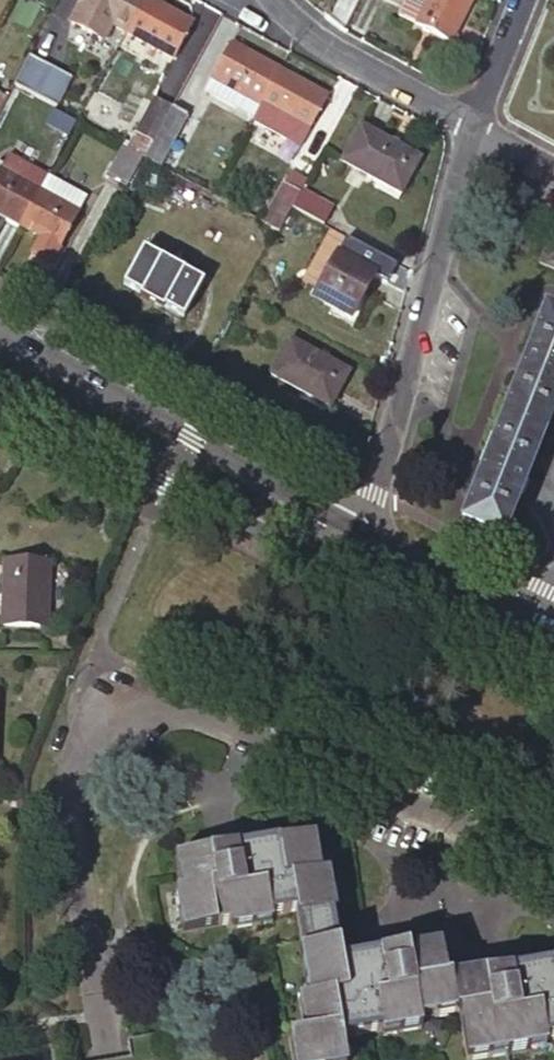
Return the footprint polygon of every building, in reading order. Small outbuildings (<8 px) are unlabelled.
[(141,0),(80,0),(76,7),(67,23),(101,41),(109,25),(124,33),(141,0)] [(148,0),(141,0),(124,33),(172,59),(191,23),(148,0)] [(474,0),(413,0),(405,17),(452,42),(474,0)] [(250,121),(277,71),(229,45),(202,95),(250,121)] [(50,89),(59,72),(28,57),(14,86),(44,101),(56,107),(62,95),(50,89)] [(325,96),(277,71),(250,121),(244,133),(259,140),(265,129),(298,146),(325,96)] [(71,78),(59,72),(50,89),(62,95),(71,78)] [(155,99),(127,151),(141,159),(170,108),(155,99)] [(185,115),(171,106),(170,108),(141,159),(158,167),(185,115)] [(359,127),(340,163),(399,194),(418,159),(359,127)] [(18,227),(44,181),(44,179),(45,178),(54,162),(15,141),(5,160),(0,168),(0,219),(1,217),(18,227)] [(127,151),(120,147),(103,177),(124,189),(141,159),(127,151)] [(45,178),(44,179),(83,200),(92,183),(54,162),(45,178)] [(260,223),(277,232),(291,208),(299,193),(296,191),(299,184),(288,177),(284,185),(281,184),(260,223)] [(44,181),(18,227),(37,238),(29,253),(48,264),(83,200),(44,179),(44,181)] [(332,208),(300,190),(299,193),(291,208),(322,225),(332,208)] [(553,271),(553,240),(548,238),(536,264),(553,271)] [(124,286),(182,318),(202,283),(144,251),(124,286)] [(312,299),(350,319),(374,275),(336,254),(312,299)] [(500,539),(553,404),(553,315),(543,311),(460,523),(500,539)] [(269,376),(328,408),(347,373),(288,341),(269,376)] [(46,628),(48,565),(5,563),(3,627),(46,628)] [(552,968),(551,965),(485,976),(484,972),(443,979),(438,945),(405,952),(404,949),(338,960),(330,911),(334,911),(327,870),(319,871),(312,835),(277,841),(276,837),(172,856),(178,891),(172,891),(179,931),(227,923),(228,929),(269,922),(268,915),(294,911),(301,952),(298,952),(306,1000),(297,1002),(302,1036),(287,1039),(291,1059),(344,1059),(340,1037),(381,1030),(382,1033),(420,1027),(418,1017),(456,1011),(465,1058),(544,1045),(543,1037),(553,1035),(553,968),(552,968)]
